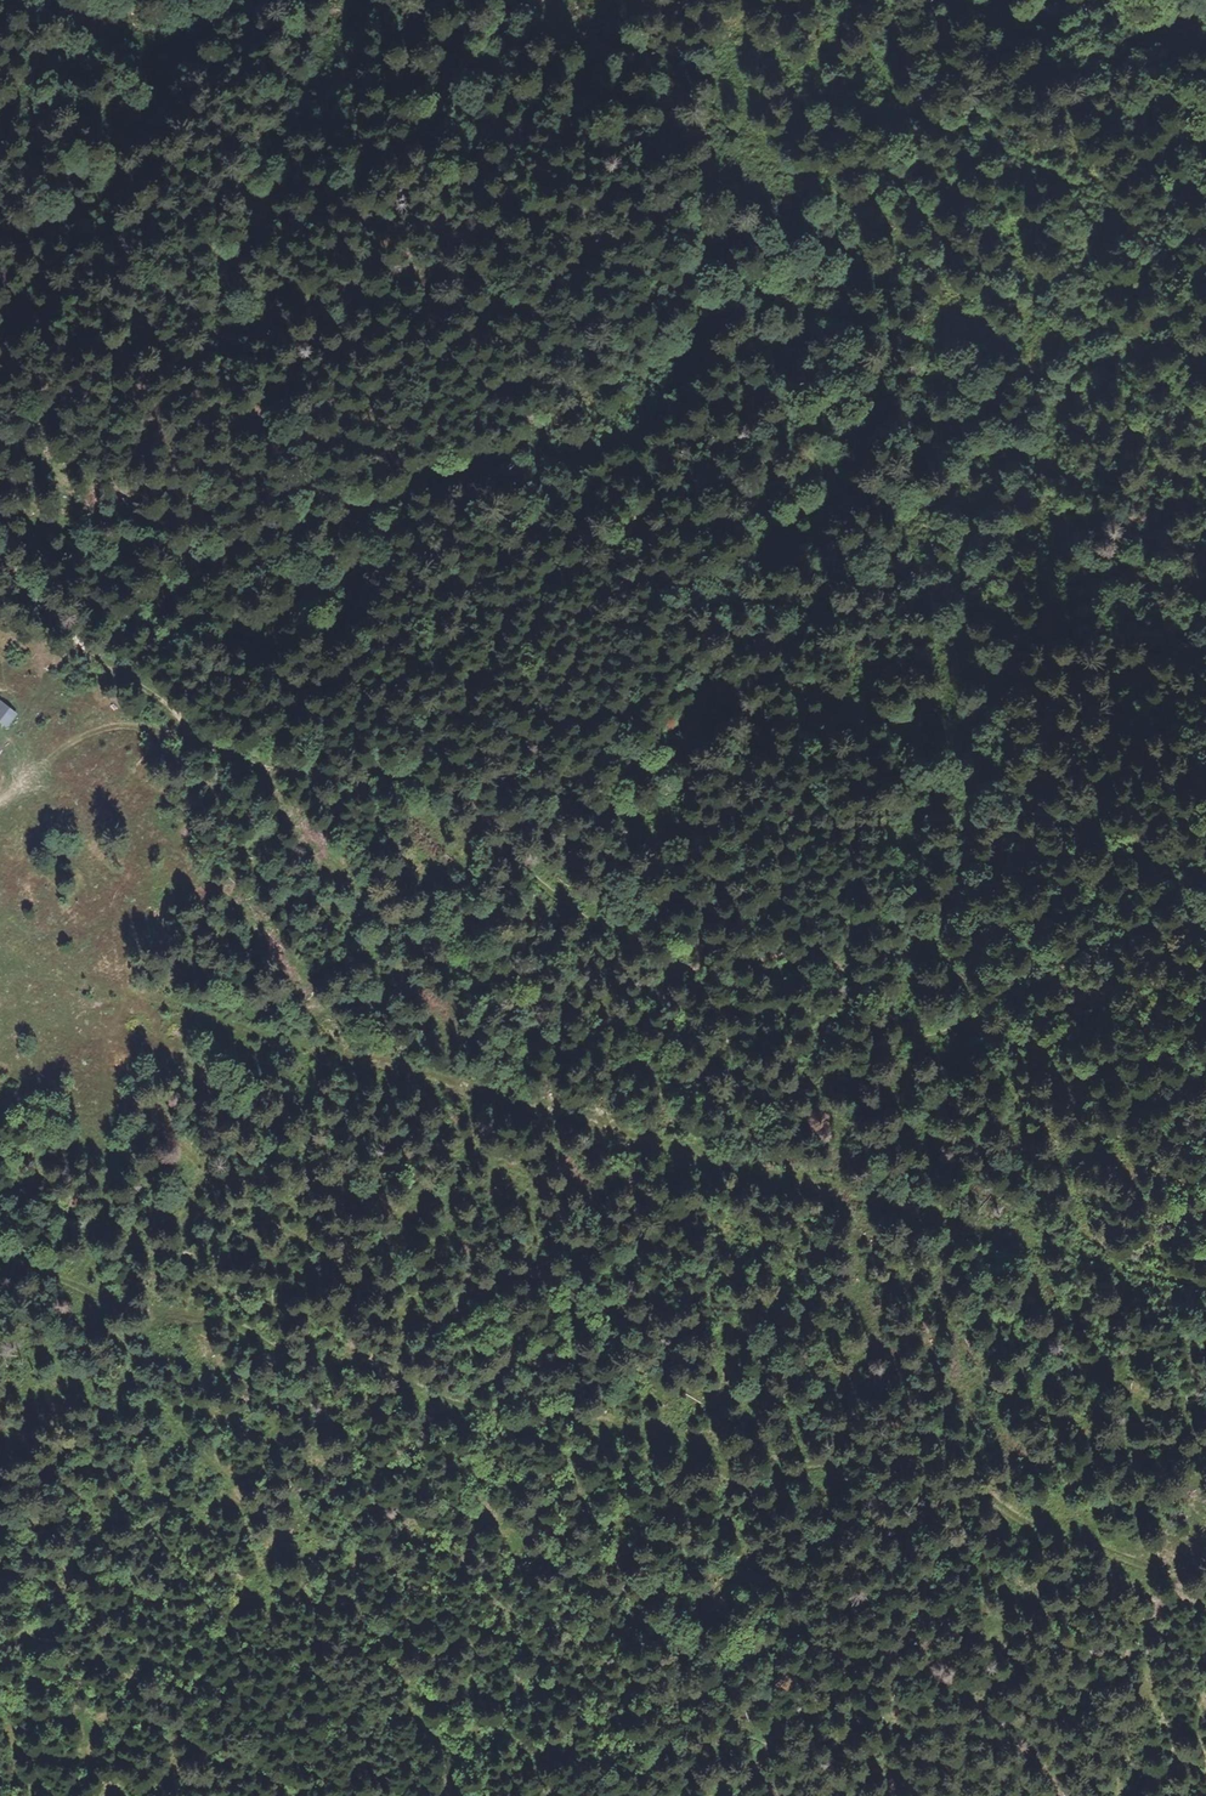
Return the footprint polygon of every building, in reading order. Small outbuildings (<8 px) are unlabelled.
[(6,728),(17,714),(0,701),(0,723),(6,728)]
